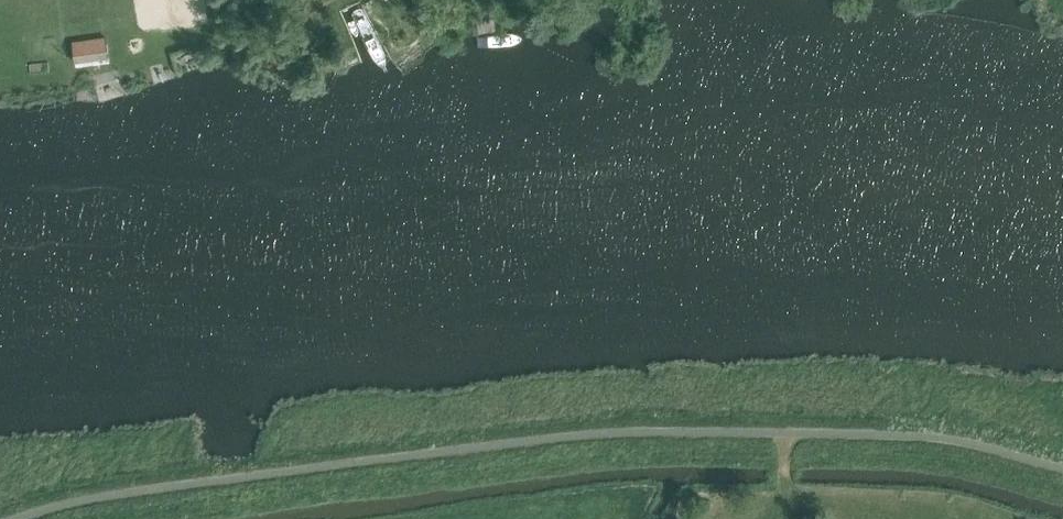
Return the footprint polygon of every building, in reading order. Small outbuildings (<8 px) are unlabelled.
[(44,40),(45,52),(58,51),(57,39),(44,40)]
